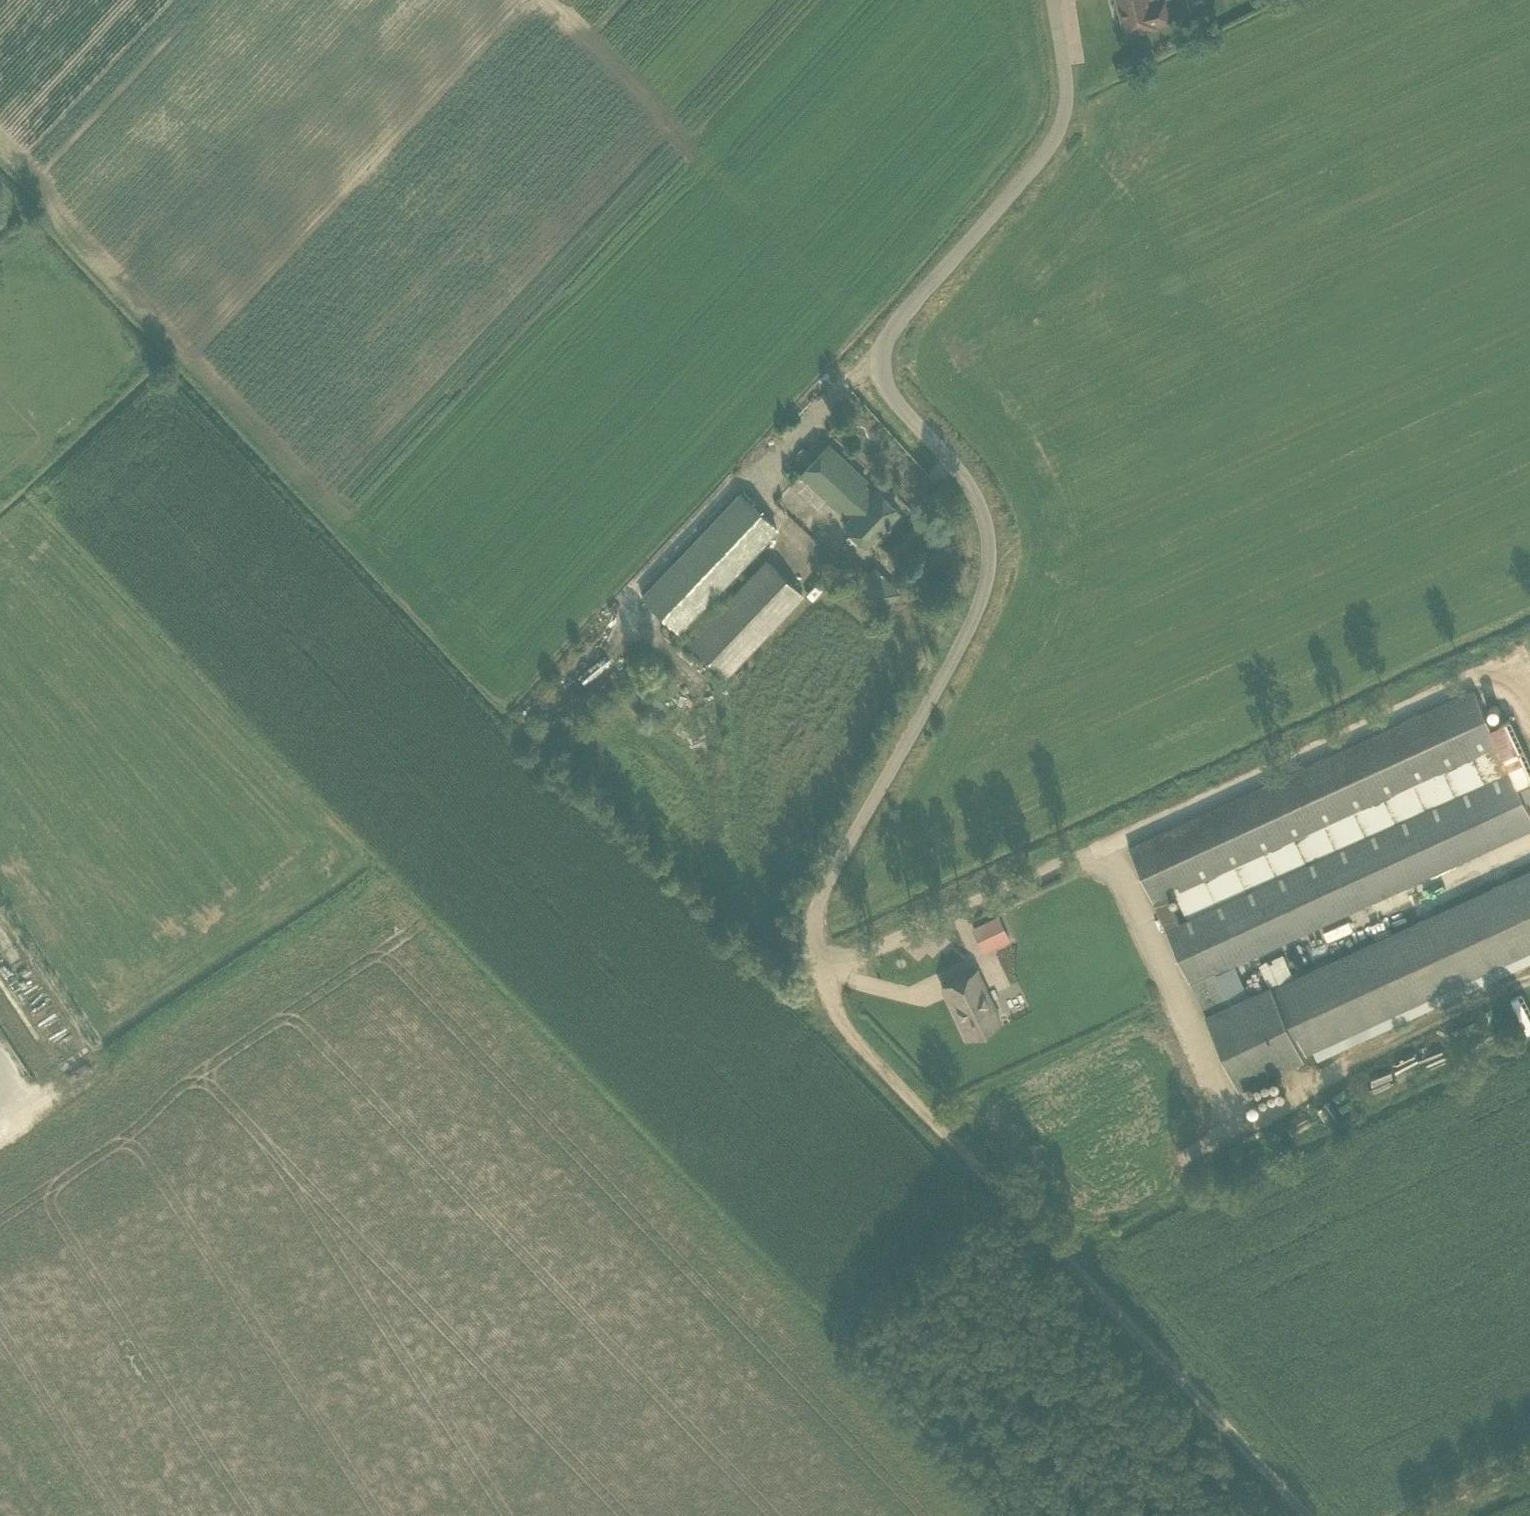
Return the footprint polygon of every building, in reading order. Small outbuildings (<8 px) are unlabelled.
[(1124,33),(1143,28),(1174,19),(1191,15),(1187,0),(1116,0),(1124,33)] [(874,495),(864,485),(867,481),(829,446),(816,461),(800,477),(838,513),(841,509),(848,516),(842,523),(853,532),(867,546),(900,511),(878,491),(874,495)] [(778,529),(739,491),(639,595),(679,633),(778,529)] [(767,558),(687,641),(725,677),(804,594),(767,558)] [(876,571),(863,585),(886,607),(900,593),(876,571)] [(1529,951),(1529,868),(1272,987),(1270,983),(1230,1002),(1216,970),(1529,827),(1529,810),(1519,786),(1529,781),(1529,759),(1511,718),(1491,727),(1474,690),(1147,839),(1129,848),(1153,900),(1191,983),(1192,983),(1206,1015),(1239,1087),(1257,1079),(1258,1081),(1305,1059),(1303,1055),(1529,951)] [(998,914),(971,927),(983,952),(1009,940),(998,914)] [(976,969),(942,985),(966,1038),(1000,1022),(976,969)]
